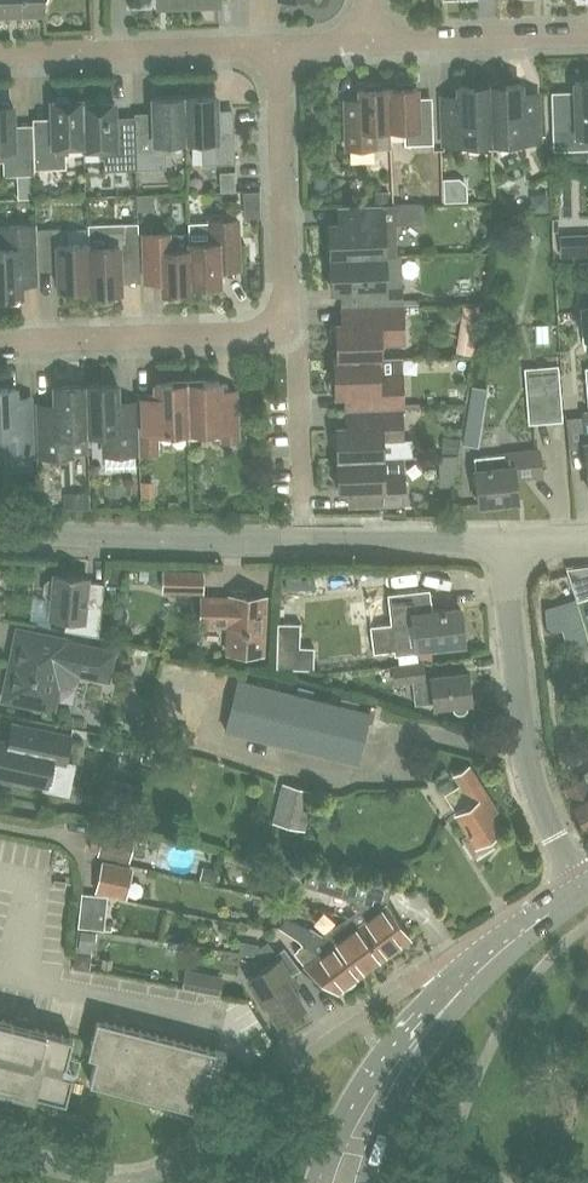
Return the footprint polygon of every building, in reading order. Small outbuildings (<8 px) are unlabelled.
[(43,12),(43,4),(46,0),(0,0),(0,14),(43,12)] [(574,81),(574,91),(552,92),(553,128),(576,127),(576,134),(587,134),(587,81),(574,81)] [(418,119),(417,87),(413,87),(410,83),(395,83),(392,88),(387,88),(389,128),(403,128),(404,144),(433,143),(432,118),(418,119)] [(521,93),(520,83),(489,84),(491,142),(523,141),(539,140),(538,92),(521,93)] [(389,128),(387,88),(382,88),(380,84),(364,84),(362,89),(358,89),(359,99),(344,99),(346,148),(375,147),(375,129),(389,128)] [(491,142),(489,84),(458,85),(458,95),(441,96),(443,144),(460,143),(491,142)] [(216,130),(215,94),(184,95),(185,141),(200,140),(201,164),(235,163),(233,129),(216,130)] [(185,141),(184,95),(152,96),(154,132),(134,133),(135,140),(136,169),(165,167),(165,152),(171,152),(170,141),(185,141)] [(84,144),(82,103),(83,103),(83,99),(70,99),(67,96),(58,96),(54,100),(51,100),(52,139),(33,140),(33,148),(34,169),(66,168),(65,155),(69,155),(69,145),(83,144),(84,144)] [(115,141),(114,102),(110,102),(107,99),(98,99),(94,102),(83,103),(82,103),(84,144),(83,144),(83,148),(99,148),(99,157),(103,157),(104,170),(135,169),(136,169),(135,140),(115,141)] [(12,104),(9,104),(5,101),(0,101),(0,160),(2,160),(3,175),(34,174),(34,169),(33,148),(14,149),(12,104)] [(386,203),(386,192),(374,193),(374,203),(386,203)] [(547,212),(546,195),(535,196),(531,202),(531,213),(547,212)] [(397,256),(395,204),(338,206),(339,224),(329,224),(330,257),(385,255),(385,257),(397,256)] [(210,222),(188,222),(189,234),(189,242),(189,248),(191,285),(220,284),(219,269),(238,268),(238,244),(237,219),(210,220),(210,222)] [(37,261),(36,229),(36,224),(9,225),(9,238),(0,247),(0,296),(4,296),(5,298),(7,301),(10,302),(13,303),(16,302),(19,300),(20,298),(21,295),(21,283),(38,282),(37,261)] [(88,247),(88,242),(67,243),(67,228),(36,229),(37,261),(56,260),(58,294),(74,293),(79,288),(88,288),(89,288),(88,247)] [(140,281),(138,230),(107,231),(108,246),(88,247),(89,288),(88,288),(88,293),(99,292),(104,297),(121,296),(120,282),(140,281)] [(174,232),(143,234),(144,259),(161,258),(162,290),(192,289),(191,285),(189,248),(189,242),(189,234),(174,234),(174,232)] [(385,257),(385,255),(330,257),(331,290),(341,290),(342,308),(401,306),(401,305),(400,286),(386,287),(385,257)] [(577,258),(562,258),(562,280),(577,280),(577,258)] [(404,341),(402,305),(401,305),(401,306),(342,308),(342,324),(336,325),(333,326),(331,327),(329,329),(328,332),(329,335),(330,338),(331,340),(334,341),(337,342),(337,358),(337,359),(378,357),(378,358),(381,358),(381,357),(380,342),(404,341)] [(477,331),(480,308),(463,306),(459,328),(477,331)] [(402,376),(398,372),(397,356),(381,357),(381,358),(378,358),(378,357),(337,359),(337,358),(334,358),(335,376),(332,377),(330,378),(328,381),(327,383),(327,386),(328,389),(330,391),(332,392),(335,393),(345,393),(345,410),(402,407),(403,407),(402,376)] [(562,421),(558,366),(524,369),(529,424),(562,421)] [(240,440),(238,389),(219,390),(219,380),(187,381),(189,432),(219,430),(220,441),(240,440)] [(189,432),(187,381),(155,382),(155,392),(136,393),(139,453),(159,453),(158,433),(189,432)] [(117,401),(117,384),(85,385),(87,433),(103,433),(104,455),(136,454),(134,400),(117,401)] [(87,433),(85,385),(54,386),(54,403),(37,404),(39,457),(72,456),(71,434),(87,433)] [(15,387),(0,388),(0,453),(3,453),(3,469),(30,469),(30,452),(32,452),(30,396),(15,397),(15,387)] [(482,418),(487,389),(472,387),(468,415),(482,418)] [(382,457),(382,442),(403,441),(402,407),(345,410),(346,426),(336,427),(336,431),(333,433),(333,444),(337,447),(337,458),(382,457)] [(456,439),(442,438),(440,453),(456,454),(456,439)] [(540,449),(507,452),(507,454),(477,457),(478,468),(476,468),(479,503),(518,499),(515,477),(542,474),(540,449)] [(455,471),(457,456),(439,457),(439,472),(455,471)] [(405,504),(404,471),(383,472),(382,457),(337,458),(338,470),(334,472),(335,484),(338,486),(338,490),(378,488),(378,505),(405,504)] [(143,503),(157,504),(158,483),(143,483),(143,503)] [(88,493),(62,494),(62,508),(75,509),(88,509),(88,493)] [(124,578),(124,562),(110,561),(110,577),(124,578)] [(202,572),(163,570),(162,590),(201,592),(202,572)] [(87,577),(55,574),(54,580),(49,579),(45,583),(44,593),(47,597),(52,597),(50,618),(65,620),(64,631),(98,638),(101,608),(84,606),(87,577)] [(324,590),(322,575),(311,576),(313,591),(324,590)] [(368,627),(372,654),(392,652),(393,657),(417,654),(416,649),(463,643),(459,609),(431,612),(428,590),(386,595),(390,625),(368,627)] [(545,610),(571,605),(569,593),(543,598),(545,610)] [(226,653),(261,654),(264,596),(229,595),(229,598),(200,598),(199,623),(227,624),(226,653)] [(299,643),(300,619),(277,618),(276,665),(313,666),(314,643),(299,643)] [(66,686),(73,680),(77,673),(107,680),(113,651),(67,642),(67,639),(38,633),(32,662),(11,658),(2,700),(53,710),(58,686),(66,686)] [(470,702),(466,673),(425,678),(423,661),(391,665),(393,685),(411,683),(414,706),(433,703),(433,707),(451,705),(452,708),(454,713),(458,715),(462,714),(466,711),(467,706),(466,703),(470,702)] [(204,688),(230,692),(231,681),(206,678),(204,688)] [(369,713),(239,680),(226,730),(356,763),(369,713)] [(11,782),(11,777),(40,783),(45,784),(44,788),(67,793),(73,765),(65,763),(70,736),(28,727),(12,724),(8,742),(0,740),(0,779),(11,782)] [(503,829),(493,813),(498,811),(469,765),(455,775),(472,803),(456,813),(469,833),(461,838),(473,857),(503,838),(499,832),(503,829)] [(314,792),(282,784),(272,824),(304,832),(314,792)] [(124,859),(129,838),(94,830),(89,848),(101,851),(100,853),(124,859)] [(130,869),(102,863),(96,890),(125,896),(130,869)] [(211,880),(214,866),(202,863),(198,877),(211,880)] [(384,958),(412,938),(387,904),(391,886),(308,868),(304,885),(355,901),(360,908),(351,915),(384,958)] [(104,930),(106,912),(108,896),(81,893),(78,927),(80,927),(95,929),(104,930)] [(367,971),(384,958),(351,915),(322,935),(326,938),(367,971)] [(326,938),(322,935),(312,929),(286,918),(280,927),(306,944),(295,953),(306,966),(340,990),(367,971),(326,938)] [(80,927),(79,942),(93,944),(95,929),(80,927)] [(258,945),(257,952),(269,954),(276,950),(267,938),(258,945)] [(279,960),(249,978),(265,1005),(268,1003),(279,1022),(284,1019),(287,1024),(302,1014),(300,1010),(305,1007),(294,989),(299,986),(293,975),(301,970),(285,949),(276,955),(279,960)] [(205,972),(186,969),(182,987),(201,990),(205,972)] [(72,1038),(0,1020),(0,1085),(65,1102),(72,1075),(64,1073),(72,1038)] [(96,1057),(89,1083),(194,1110),(200,1085),(217,1089),(227,1053),(97,1020),(91,1041),(88,1055),(96,1057)]
